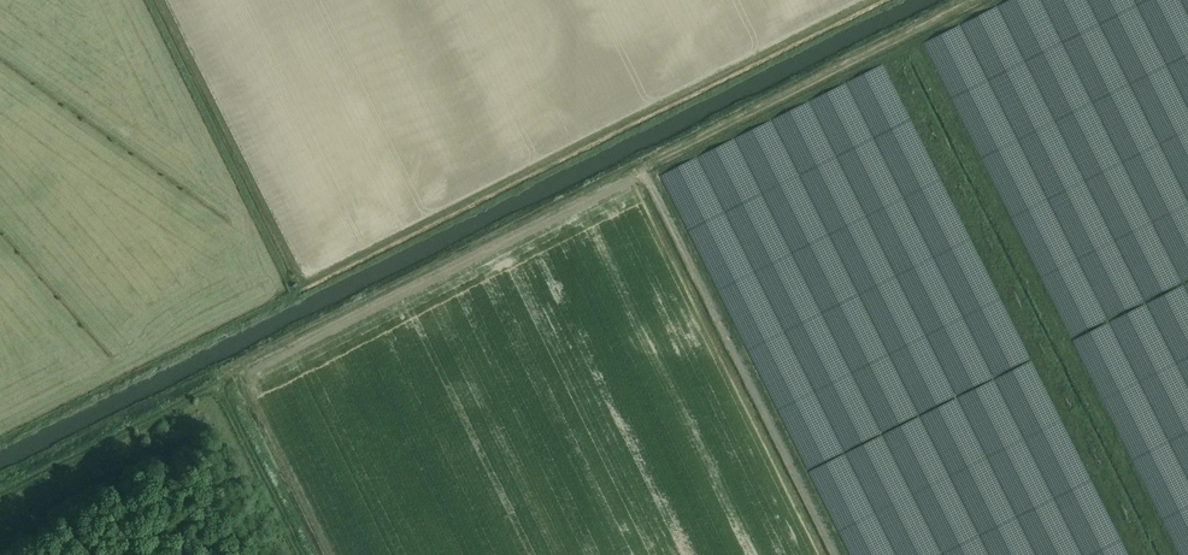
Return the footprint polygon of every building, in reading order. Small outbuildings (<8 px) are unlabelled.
[(887,375),(877,378),(881,394),(890,392),(887,375)]
